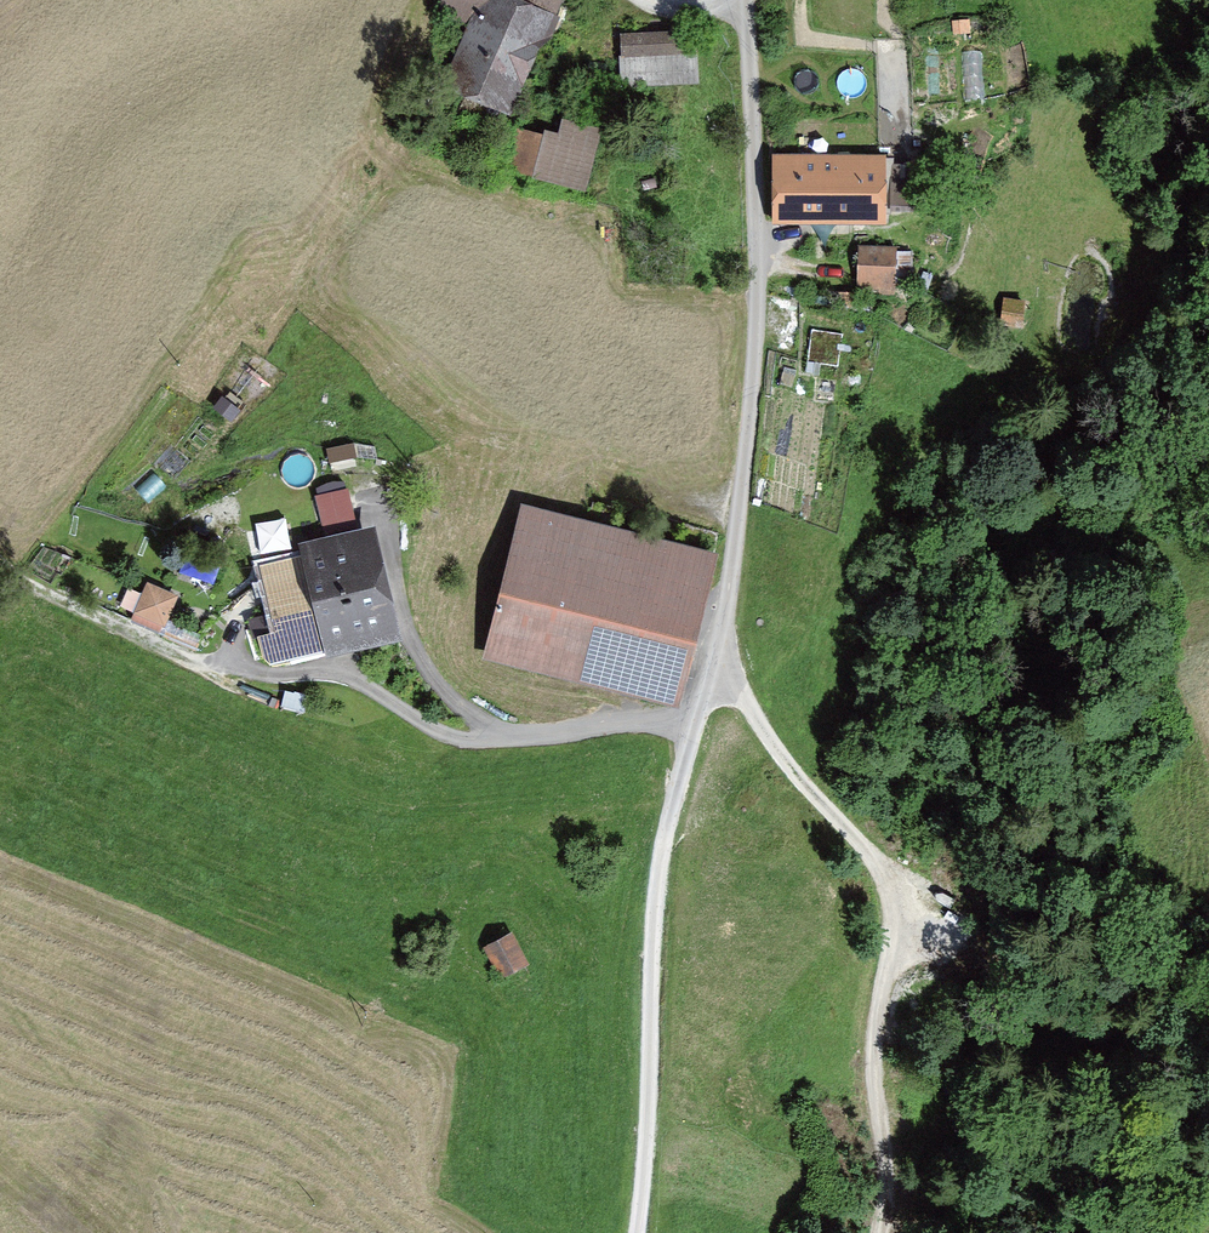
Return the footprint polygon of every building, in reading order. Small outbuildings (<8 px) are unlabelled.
[(439,18),(467,28),(448,88),(513,114),(561,0),(443,0),(439,18)] [(697,35),(619,39),(621,93),(699,90),(697,35)] [(554,138),(542,135),(514,128),(502,175),(583,194),(597,133),(557,124),(554,138)] [(876,225),(878,167),(775,164),(773,222),(876,225)] [(893,251),(855,251),(854,292),(892,292),(893,251)] [(810,361),(841,363),(843,330),(812,328),(810,361)] [(335,469),(359,463),(354,442),(330,447),(335,469)] [(674,696),(705,556),(530,519),(500,659),(674,696)] [(387,629),(359,536),(258,566),(286,659),(387,629)] [(165,630),(178,590),(145,579),(131,619),(165,630)] [(511,937),(485,949),(500,980),(526,968),(511,937)]
